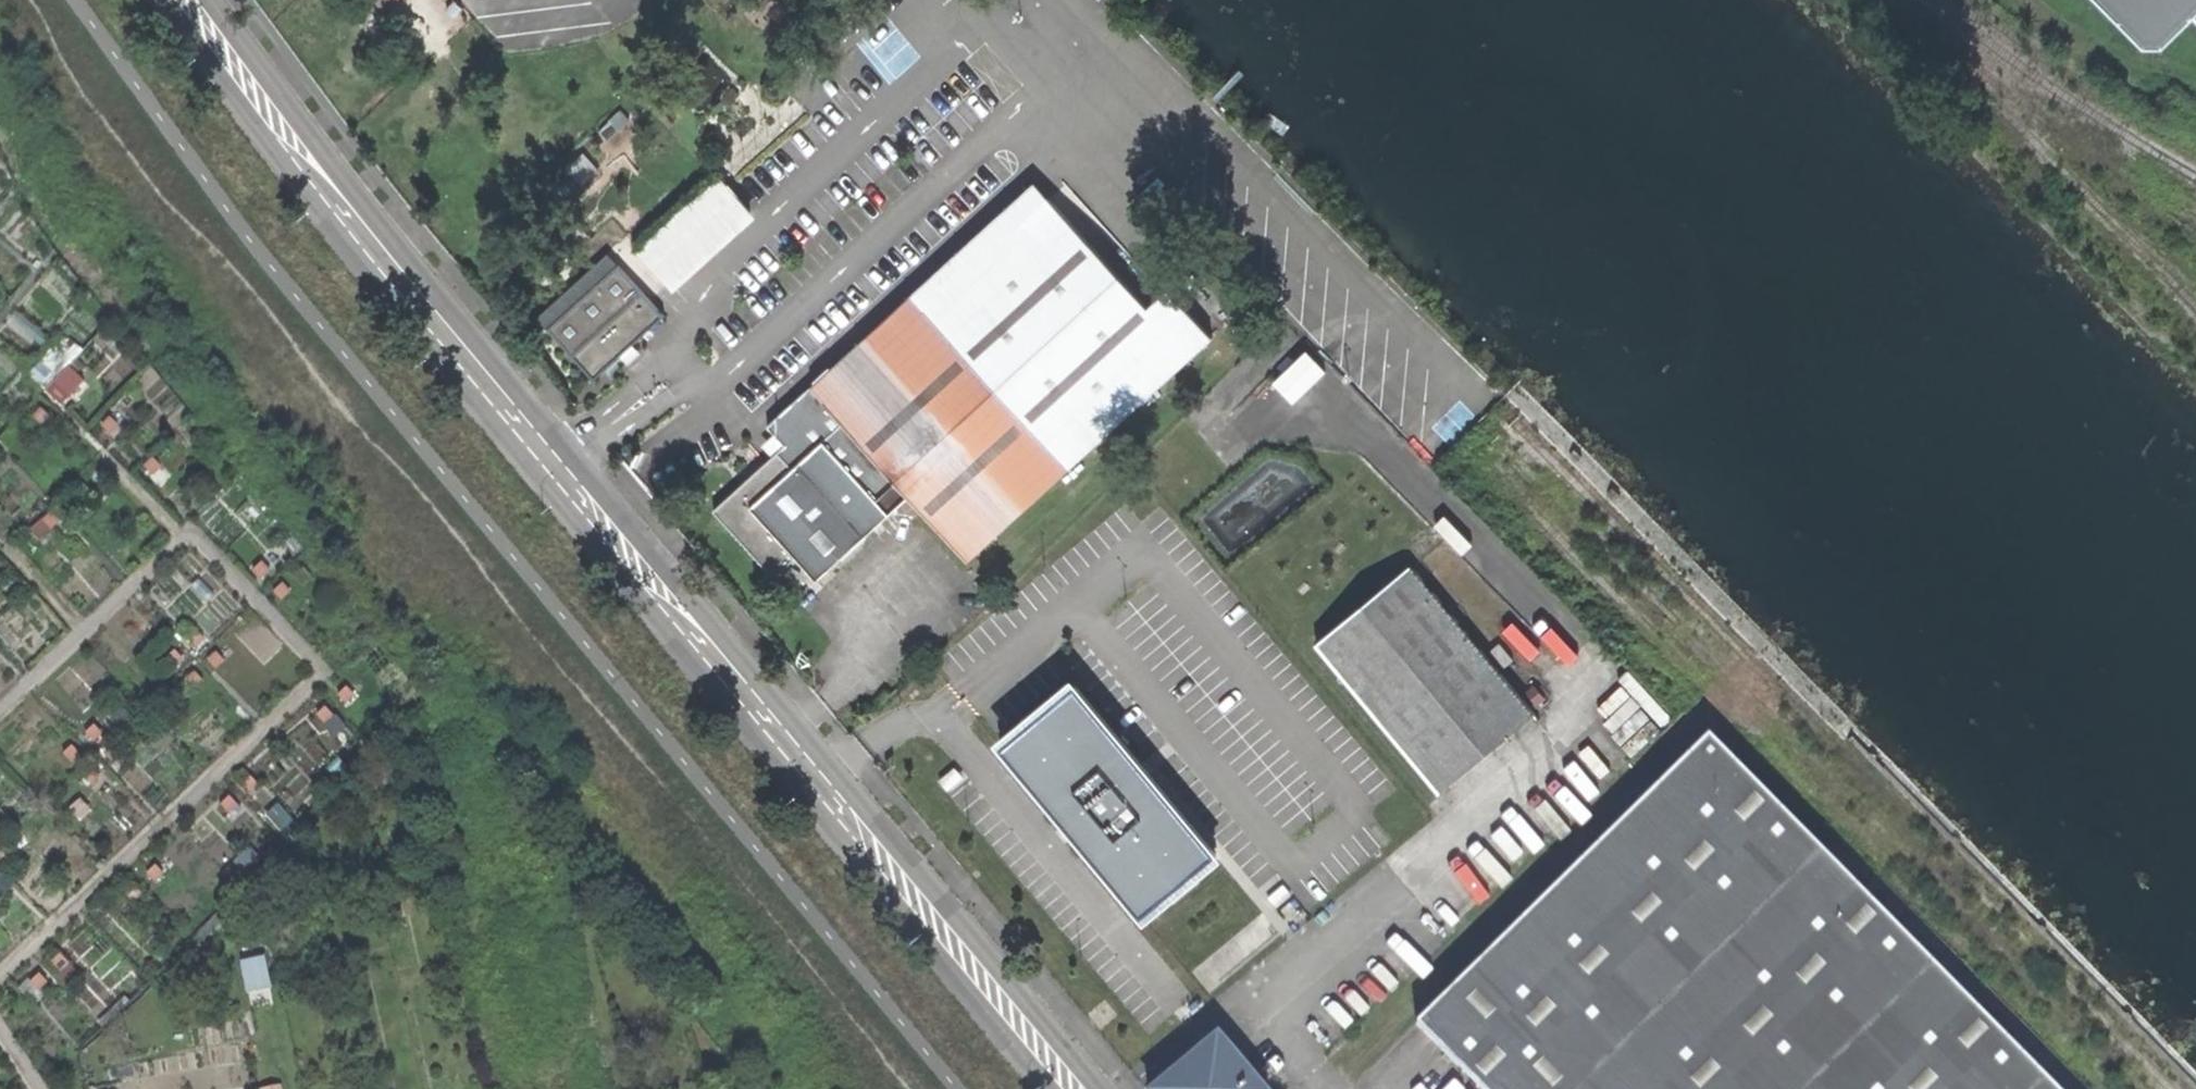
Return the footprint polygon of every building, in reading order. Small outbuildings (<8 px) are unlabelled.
[(2150,48),(2170,47),(2195,21),(2195,0),(2104,0),(2150,48)] [(666,280),(747,208),(718,175),(637,248),(666,280)] [(1035,180),(811,384),(824,399),(1050,198),(1035,180)] [(971,559),(1215,336),(1181,299),(1160,318),(1050,198),(824,399),(811,384),(769,423),(786,443),(715,508),(749,546),(775,575),(798,556),(818,578),(911,494),(971,559)] [(592,379),(662,315),(640,290),(571,355),(580,366),(592,379)] [(1320,643),(1442,793),(1539,713),(1415,564),(1320,643)] [(1071,679),(996,741),(1143,916),(1218,853),(1071,679)] [(1840,839),(1823,855),(1705,735),(1412,1023),(1477,1088),(2088,1088),(1840,839)] [(254,1031),(266,1029),(262,1006),(268,1004),(264,986),(246,990),(254,1031)] [(1216,1036),(1152,1088),(1259,1088),(1216,1036)]
